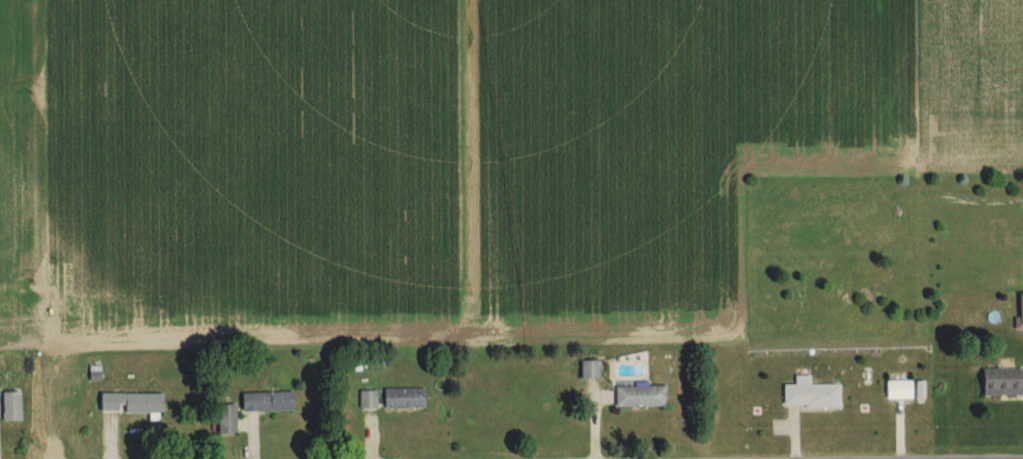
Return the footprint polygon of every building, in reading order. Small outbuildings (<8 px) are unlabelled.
[(580,379),(598,379),(598,361),(580,361),(580,379)] [(1022,396),(1022,371),(981,371),(981,396),(1022,396)] [(838,385),(809,385),(809,377),(794,377),(794,386),(782,386),(782,407),(838,407),(838,385)] [(885,382),(885,400),(912,400),(912,382),(885,382)] [(665,386),(614,386),(614,407),(665,407),(665,386)] [(383,389),(383,409),(423,409),(423,389),(383,389)] [(375,408),(375,392),(359,392),(359,408),(375,408)] [(1,422),(20,422),(20,393),(1,393),(1,422)] [(292,412),(292,393),(240,393),(240,412),(292,412)] [(161,395),(98,395),(98,414),(161,414),(161,395)] [(233,433),(233,406),(217,406),(217,433),(233,433)]
